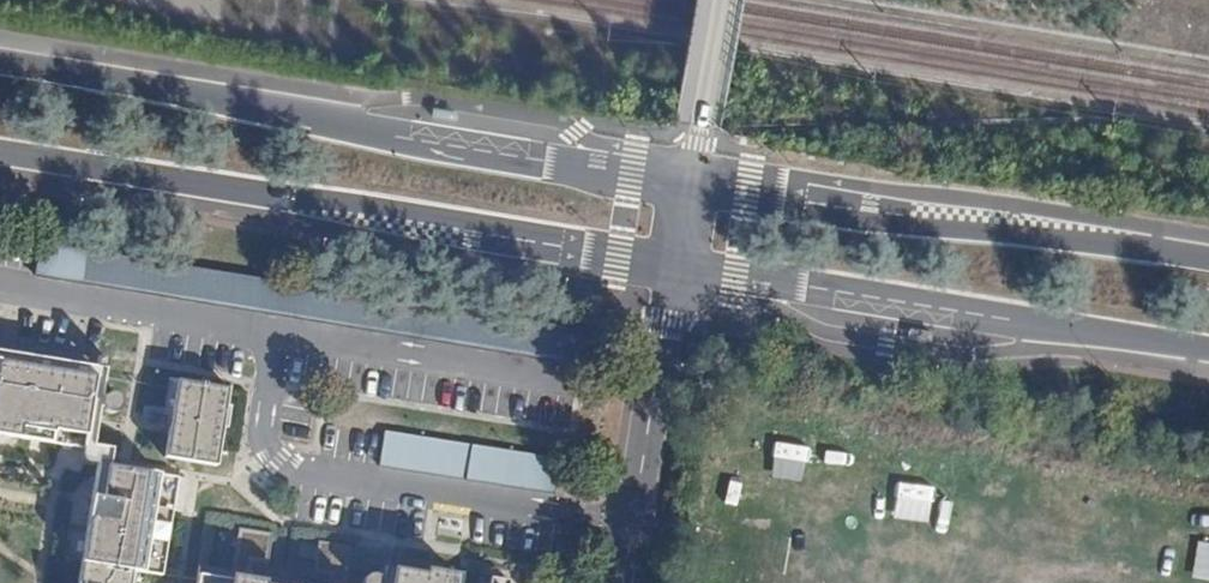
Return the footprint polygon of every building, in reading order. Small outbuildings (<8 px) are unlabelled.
[(95,367),(97,357),(0,342),(0,351),(95,367)] [(83,446),(95,367),(0,351),(0,433),(83,446)] [(97,357),(95,367),(126,372),(127,362),(97,357)] [(228,389),(178,380),(166,457),(216,465),(228,389)] [(379,469),(554,494),(559,459),(384,434),(379,469)] [(178,477),(99,465),(99,466),(83,563),(82,564),(79,582),(131,582),(133,570),(163,575),(163,574),(173,511),(178,477)] [(188,479),(178,477),(173,511),(184,513),(188,479)] [(240,533),(234,561),(264,567),(270,539),(240,533)] [(246,582),(307,582),(200,566),(198,575),(246,582)] [(458,580),(425,574),(384,567),(382,580),(380,578),(377,575),(372,574),(365,577),(362,582),(458,582),(458,580)]
